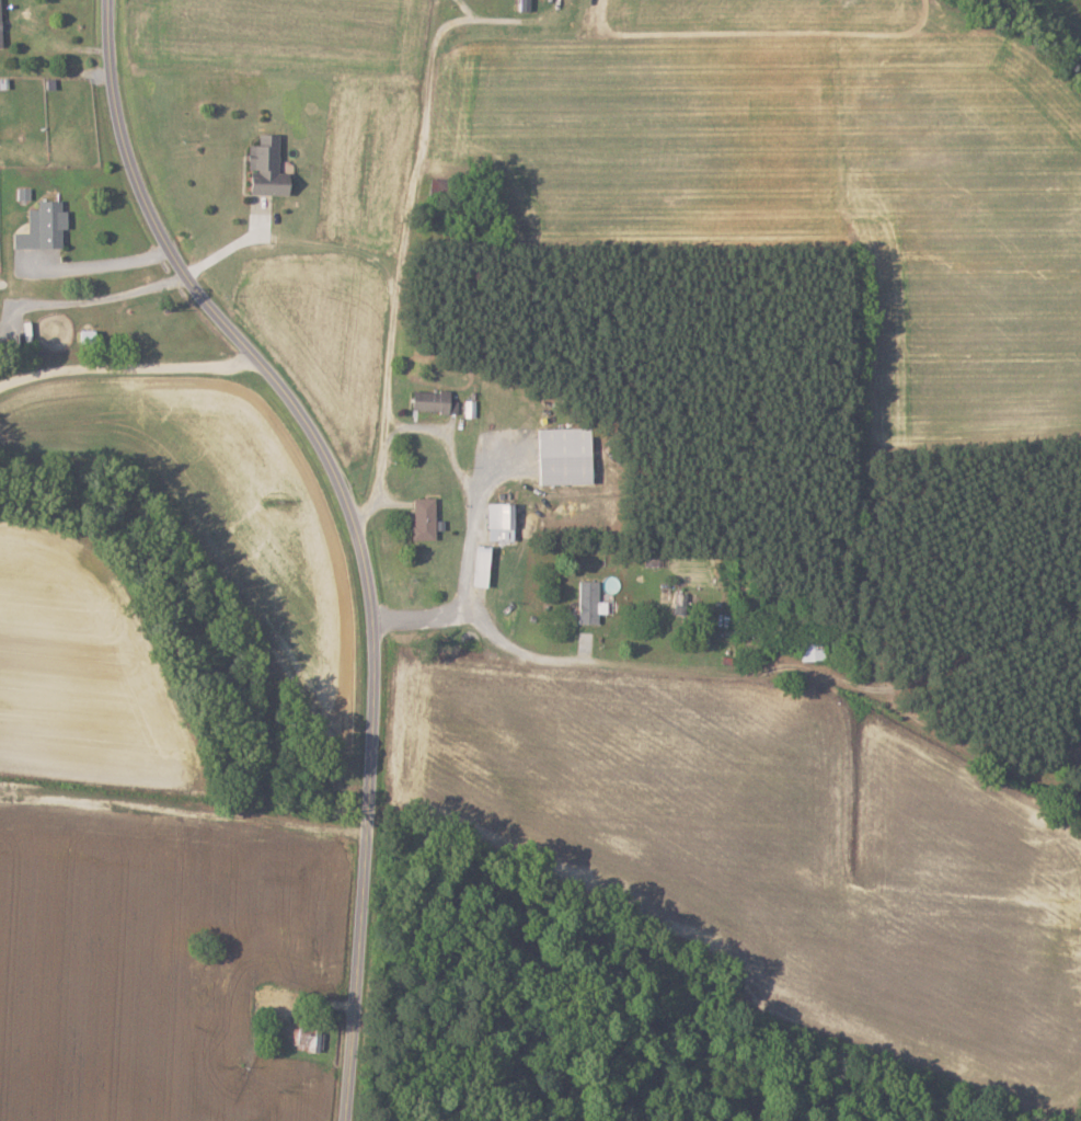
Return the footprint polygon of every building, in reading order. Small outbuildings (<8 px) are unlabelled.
[(282,133),(261,133),(261,144),(251,144),(251,170),(254,170),(254,194),(293,194),(294,172),(282,172),(282,133)] [(31,209),(31,232),(16,232),(16,247),(65,247),(65,229),(70,229),(70,210),(64,210),(64,200),(41,200),(41,209),(31,209)] [(459,412),(459,401),(453,401),(453,391),(416,390),(415,411),(459,412)] [(542,485),(595,483),(594,427),(540,429),(542,485)] [(416,540),(438,540),(438,497),(415,498),(416,540)] [(491,541),(517,541),(517,502),(490,503),(491,541)] [(494,546),(479,544),(475,585),(490,587),(494,546)] [(601,581),(581,581),(582,624),(601,623),(601,613),(610,613),(609,601),(601,601),(601,581)] [(695,595),(678,592),(675,613),(691,616),(695,595)] [(825,639),(802,640),(802,661),(826,660),(825,639)] [(322,1052),(323,1031),(296,1030),(295,1050),(322,1052)]
